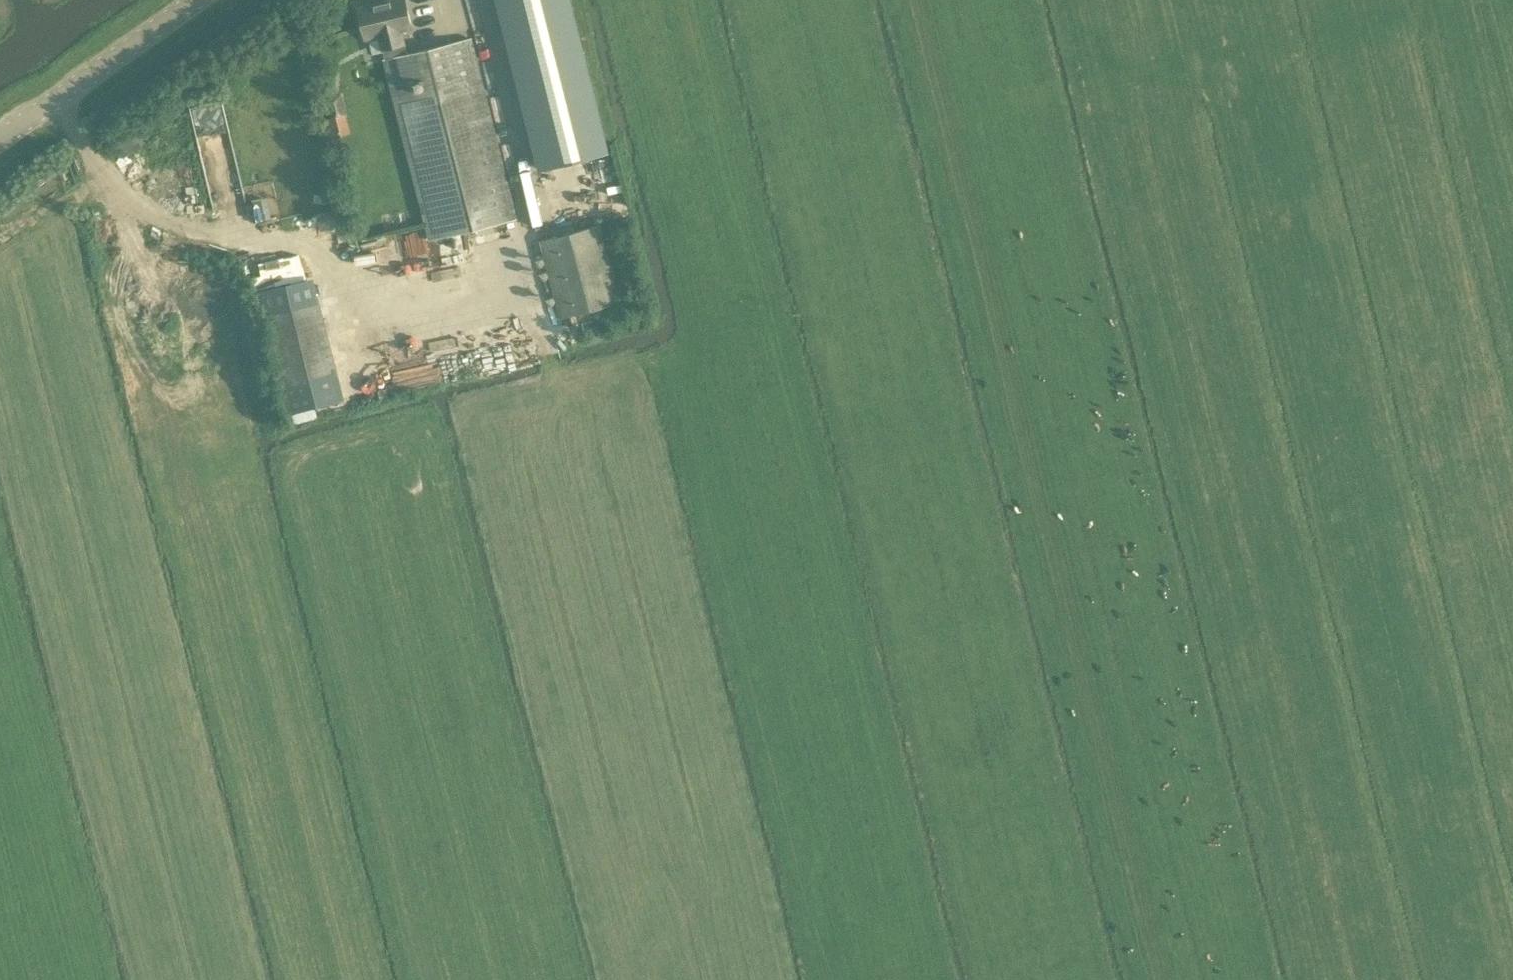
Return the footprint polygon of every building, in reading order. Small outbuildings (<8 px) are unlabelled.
[(358,7),(358,8),(366,39),(382,35),(400,31),(413,28),(405,0),(387,0),(358,7)] [(526,113),(540,168),(609,152),(570,0),(497,0),(526,113)] [(400,31),(382,35),(389,57),(385,59),(431,239),(517,218),(471,36),(406,53),(400,31)] [(342,93),(325,97),(325,98),(331,119),(345,115),(348,115),(342,93)] [(561,318),(622,301),(601,224),(540,241),(561,318)]
